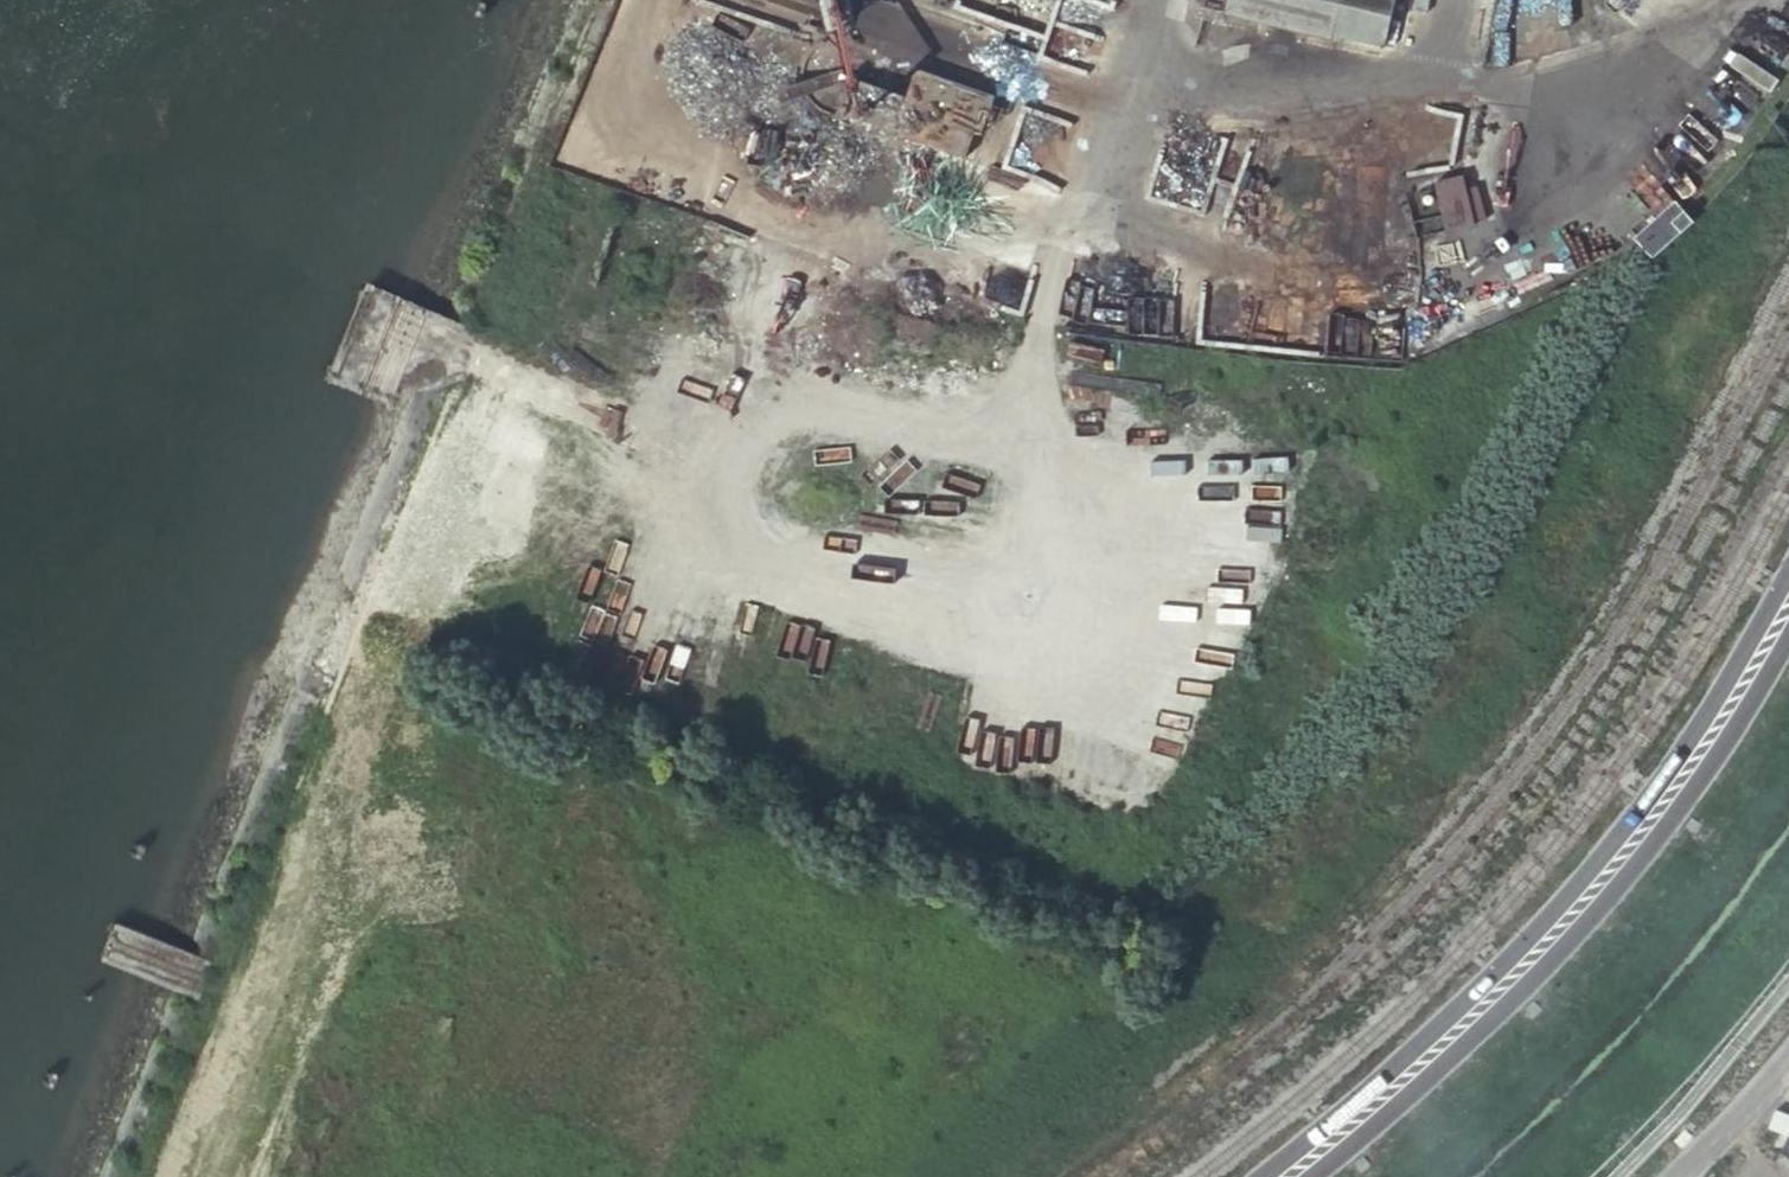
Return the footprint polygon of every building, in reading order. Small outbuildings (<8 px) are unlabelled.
[(1226,14),(1333,39),(1334,34),(1386,46),(1396,0),(1229,0),(1226,14)] [(924,78),(903,140),(974,163),(994,101),(924,78)] [(1539,218),(1482,218),(1483,190),(1467,190),(1467,180),(1440,179),(1440,236),(1539,237),(1539,218)] [(1636,237),(1654,258),(1694,221),(1677,202),(1636,237)] [(1780,1154),(1788,1158),(1788,1126),(1780,1154)]
